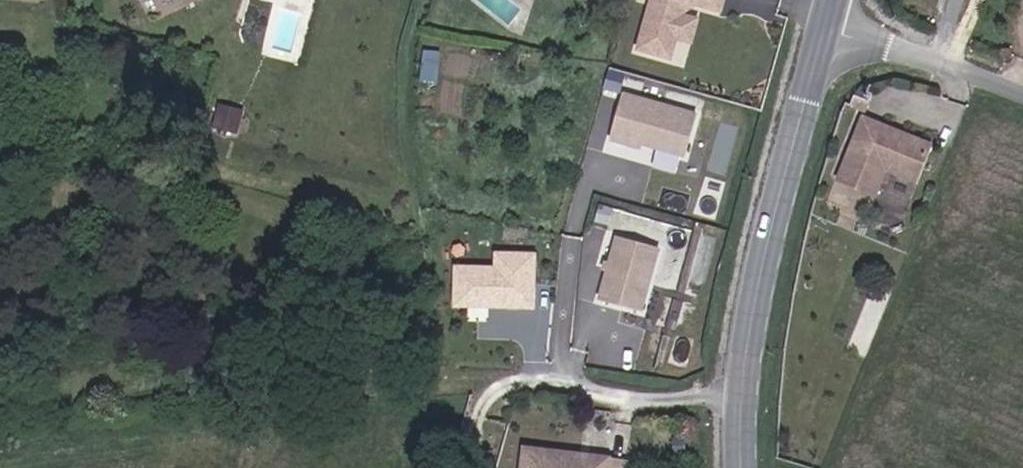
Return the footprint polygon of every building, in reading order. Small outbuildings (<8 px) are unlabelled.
[(635,48),(685,62),(699,12),(720,18),(725,0),(649,0),(635,48)] [(701,115),(621,91),(608,137),(688,161),(701,115)] [(908,195),(926,146),(858,121),(830,195),(868,209),(877,183),(908,195)] [(237,149),(242,130),(218,123),(213,142),(237,149)] [(663,247),(617,233),(598,300),(644,313),(663,247)] [(493,263),(453,262),(452,309),(536,312),(537,250),(493,248),(493,263)] [(529,447),(528,467),(637,467),(638,460),(529,447)]
